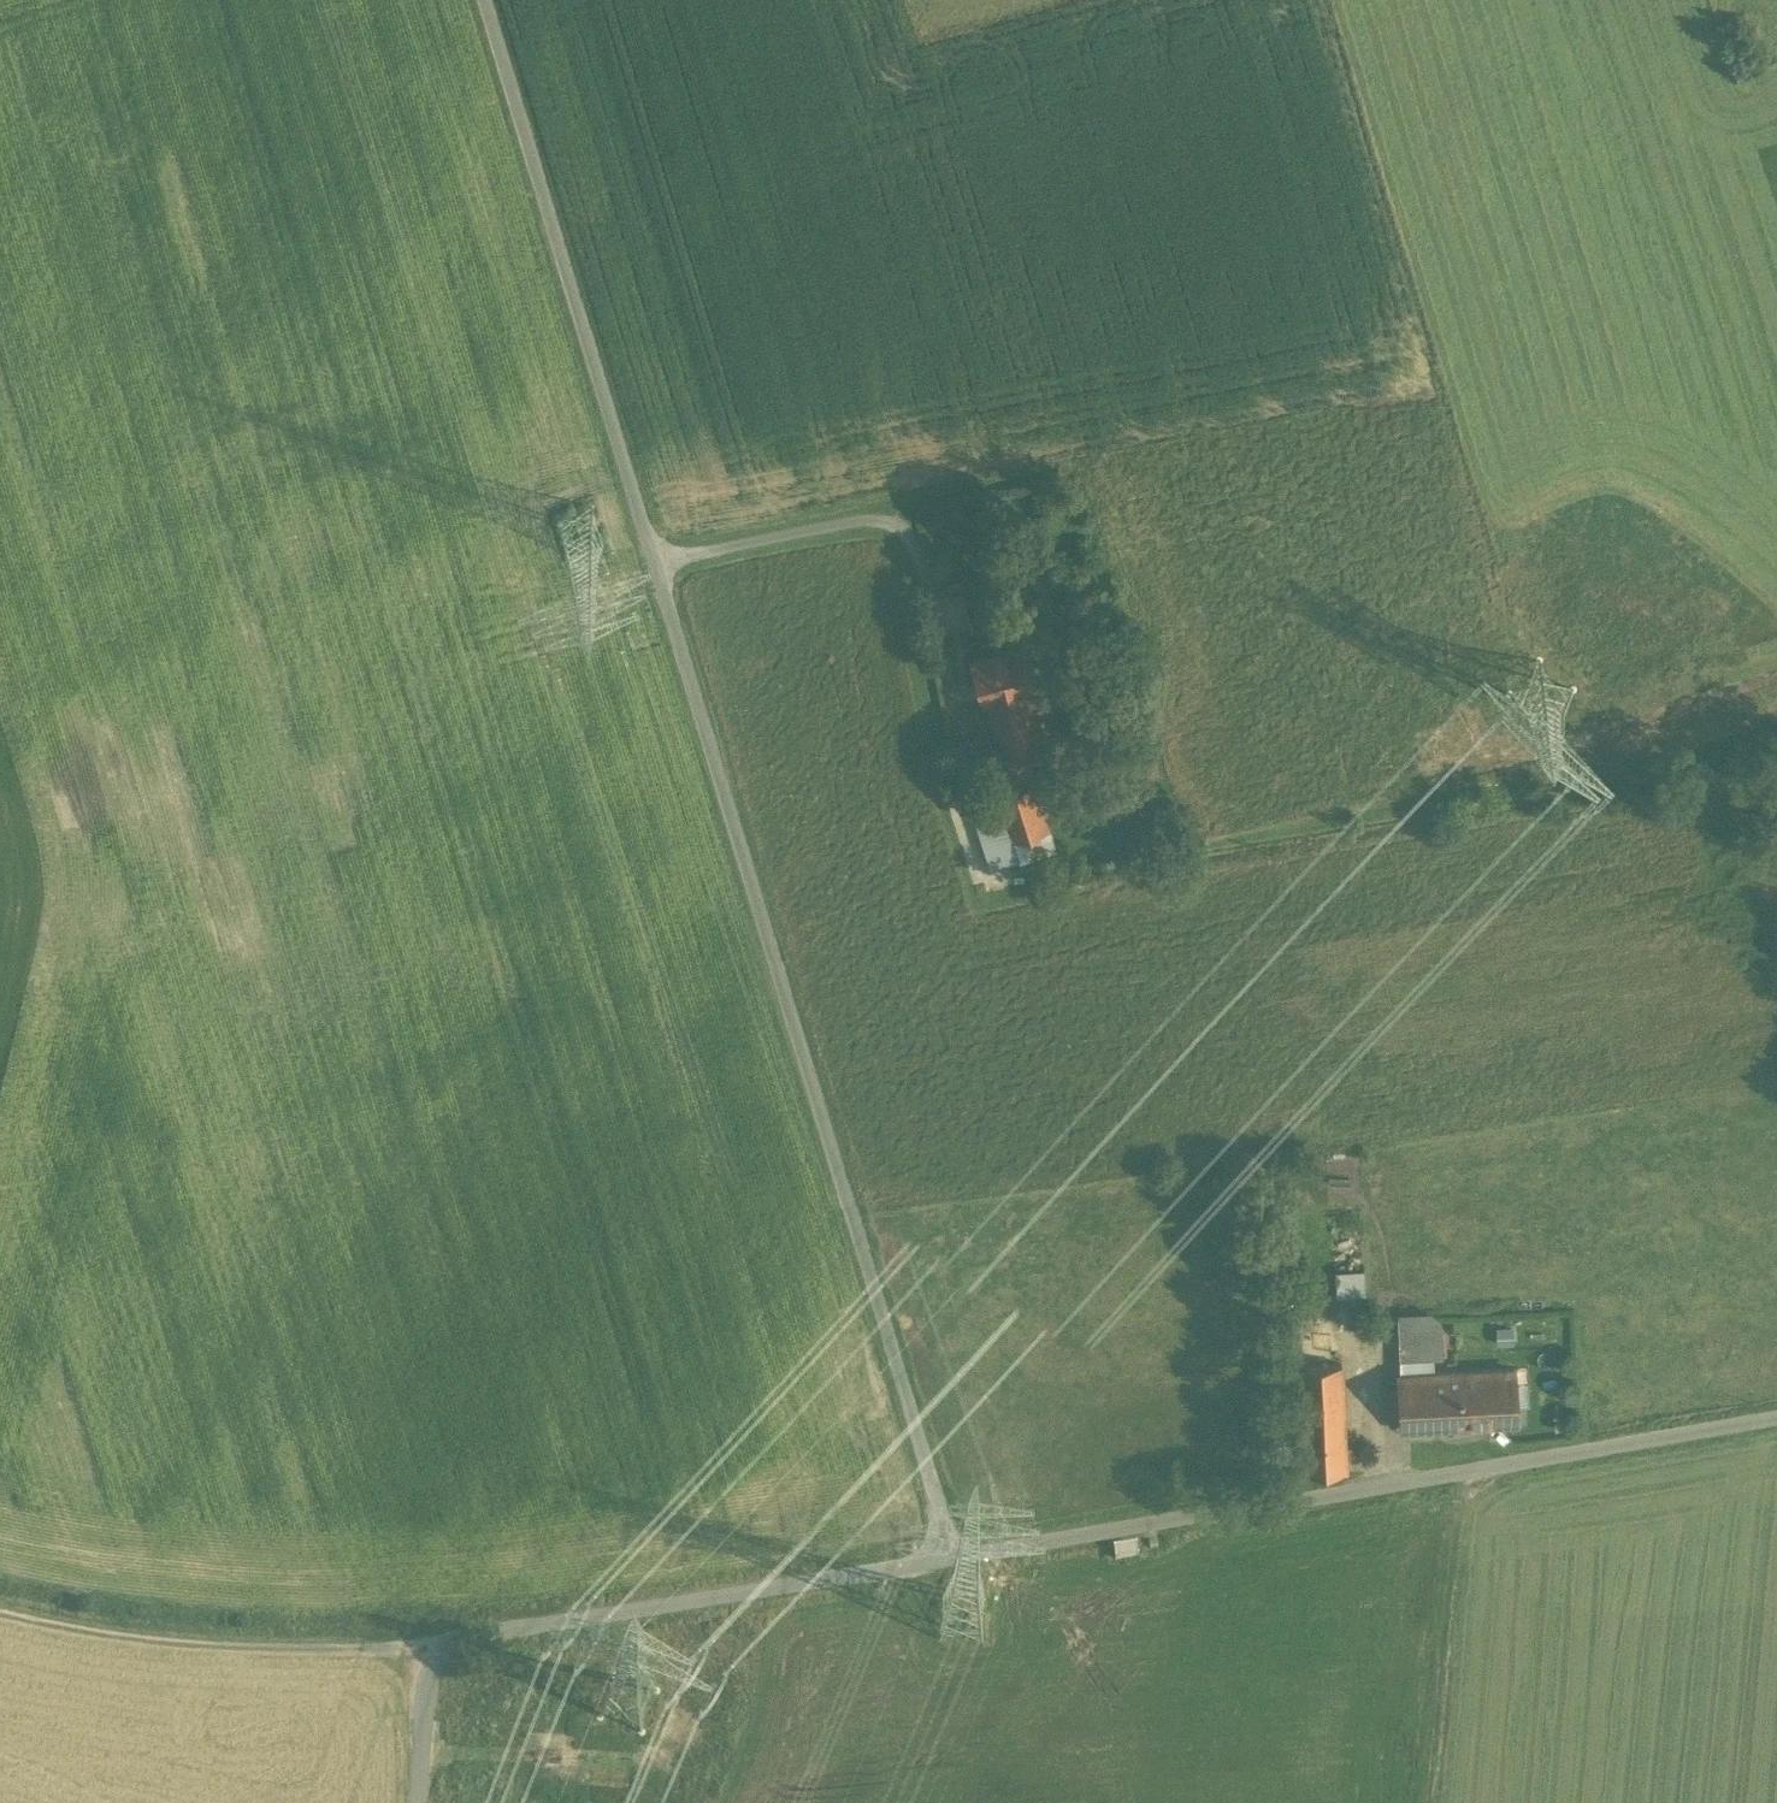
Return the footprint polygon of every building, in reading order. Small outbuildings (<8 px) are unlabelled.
[(1037,626),(974,641),(1000,748),(1064,733),(1037,626)] [(1043,769),(1001,785),(1016,828),(1059,812),(1043,769)] [(1334,1265),(1336,1289),(1363,1287),(1362,1264),(1334,1265)] [(1439,1314),(1392,1317),(1397,1430),(1516,1424),(1513,1362),(1441,1366),(1439,1314)] [(1342,1363),(1294,1365),(1299,1470),(1347,1468),(1342,1363)]
